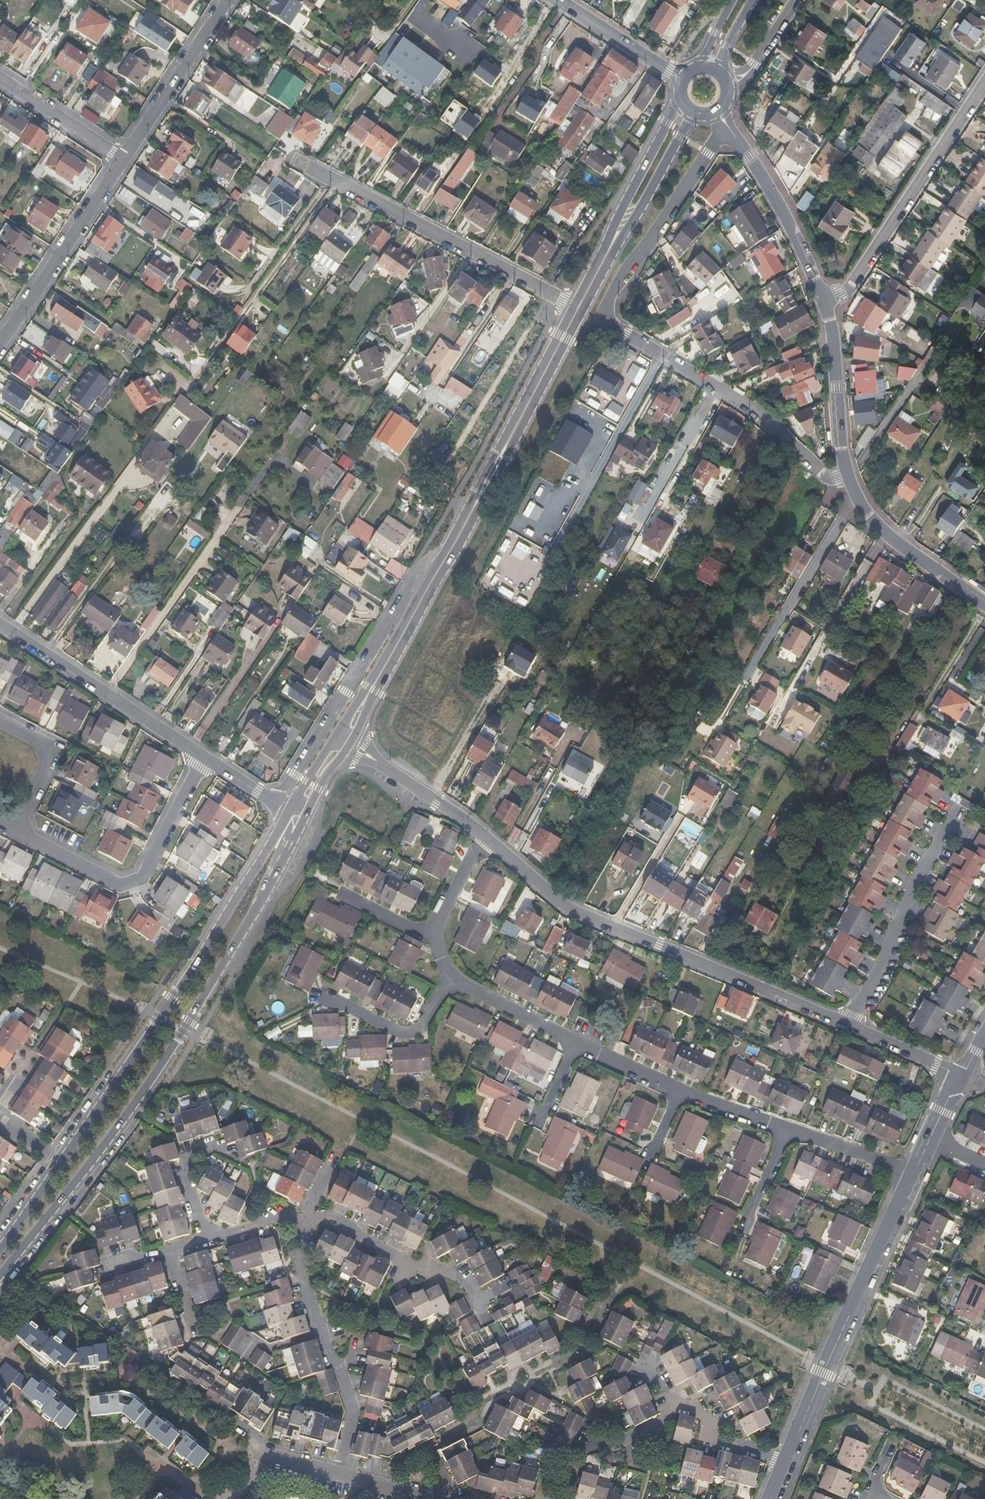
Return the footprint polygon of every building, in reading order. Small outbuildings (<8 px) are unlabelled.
[(182,16),(192,3),(187,0),(165,0),(161,6),(171,13),(173,10),(182,16)] [(296,3),(291,0),(269,0),(262,10),(283,24),(292,9),(296,3)] [(296,3),(309,12),(317,0),(291,0),(296,3)] [(445,6),(452,12),(459,16),(467,4),(461,0),(439,0),(438,1),(445,6)] [(479,7),(483,10),(490,0),(484,0),(479,7)] [(913,6),(934,17),(943,0),(916,0),(913,6)] [(479,7),(470,1),(467,4),(459,16),(457,19),(466,25),(479,7)] [(681,13),(665,1),(649,26),(665,37),(681,13)] [(389,10),(398,17),(404,9),(395,3),(389,10)] [(883,6),(878,3),(871,13),(876,16),(883,6)] [(466,25),(470,28),(483,10),(479,7),(466,25)] [(292,9),(283,24),(291,29),(301,15),(292,9)] [(75,31),(96,44),(108,25),(88,11),(75,31)] [(148,12),(135,33),(166,54),(176,40),(156,26),(160,20),(148,12)] [(509,41),(522,24),(509,14),(496,31),(509,41)] [(859,58),(876,70),(882,61),(905,29),(888,17),(859,58)] [(972,17),(958,38),(974,49),(984,33),(984,25),(972,17)] [(852,18),(844,31),(859,40),(867,26),(852,18)] [(244,28),(248,31),(254,35),(259,27),(247,20),(242,27),(244,28)] [(829,36),(814,25),(800,46),(816,56),(829,36)] [(19,37),(3,27),(0,32),(0,49),(8,54),(19,37)] [(246,34),(248,31),(244,28),(242,32),(240,31),(230,47),(249,60),(254,52),(259,44),(246,34)] [(921,40),(926,34),(917,28),(913,34),(921,40)] [(24,29),(19,37),(8,54),(25,65),(41,40),(24,29)] [(374,63),(400,81),(420,52),(396,34),(379,57),(374,63)] [(909,69),(927,45),(913,35),(896,59),(909,69)] [(939,51),(943,46),(932,39),(929,44),(939,51)] [(338,57),(346,46),(340,42),(332,53),(338,57)] [(74,78),(87,58),(67,45),(54,65),(74,78)] [(517,45),(512,52),(523,60),(528,53),(517,45)] [(357,57),(346,49),(338,60),(337,62),(335,64),(356,79),(367,65),(375,54),(365,47),(357,57)] [(287,57),(323,80),(335,64),(337,62),(319,49),(312,58),(323,66),(321,69),(308,60),(307,61),(294,53),(292,56),(289,54),(287,57)] [(254,52),(249,60),(255,64),(259,63),(261,60),(260,57),(254,52)] [(436,63),(420,52),(400,81),(415,93),(436,63)] [(593,64),(576,52),(564,71),(575,78),(578,74),(583,78),(593,64)] [(594,105),(598,109),(616,84),(621,77),(628,83),(637,70),(612,53),(580,102),(591,109),(594,105)] [(117,74),(138,87),(143,79),(140,77),(148,65),(131,54),(117,74)] [(379,57),(375,54),(367,65),(368,66),(364,70),(368,73),(374,63),(379,57)] [(962,68),(945,56),(929,79),(946,92),(962,68)] [(818,71),(801,59),(789,78),(806,89),(818,71)] [(452,75),(436,63),(415,93),(416,93),(422,98),(423,98),(422,99),(423,101),(424,99),(430,104),(452,75)] [(226,99),(237,82),(212,66),(201,83),(226,99)] [(80,81),(88,86),(97,73),(89,67),(80,81)] [(99,69),(97,73),(88,86),(88,87),(96,92),(87,105),(102,115),(115,96),(111,93),(118,82),(99,69)] [(288,109),(304,84),(284,71),(273,89),(270,87),(265,95),(288,109)] [(575,78),(564,71),(560,75),(571,83),(575,78)] [(367,73),(363,79),(369,84),(373,78),(367,73)] [(635,108),(645,114),(662,86),(653,80),(635,108)] [(923,97),(926,92),(910,80),(906,86),(923,97)] [(395,96),(384,87),(374,99),(386,108),(395,96)] [(212,102),(195,91),(185,106),(202,117),(212,102)] [(561,110),(568,115),(575,104),(581,96),(574,91),(561,110)] [(422,98),(416,93),(412,98),(418,103),(422,98)] [(940,116),(947,106),(929,93),(922,103),(940,116)] [(912,112),(894,100),(859,150),(875,161),(894,133),(897,135),(912,112)] [(541,115),(553,123),(561,110),(549,102),(541,115)] [(580,102),(577,106),(582,109),(588,113),(591,109),(580,102)] [(276,117),(280,111),(270,104),(266,111),(276,117)] [(596,113),(598,109),(594,105),(591,109),(588,113),(596,119),(599,115),(596,113)] [(596,119),(588,113),(582,109),(571,124),(571,125),(578,130),(582,126),(588,131),(596,119)] [(604,113),(598,109),(596,113),(599,115),(596,119),(601,122),(603,119),(604,113)] [(297,115),(290,110),(287,114),(294,119),(297,115)] [(553,123),(560,127),(565,120),(568,115),(561,110),(553,123)] [(276,117),(266,132),(279,141),(294,120),(280,111),(276,117)] [(336,115),(331,111),(325,119),(331,123),(336,115)] [(98,121),(85,112),(81,117),(94,126),(98,121)] [(307,115),(295,136),(298,138),(313,118),(307,115)] [(364,144),(377,126),(362,115),(346,136),(361,147),(364,144)] [(796,128),(776,115),(764,133),(784,146),(796,128)] [(4,117),(0,123),(0,126),(9,132),(6,136),(15,142),(27,124),(19,119),(15,124),(4,117)] [(323,124),(313,118),(298,138),(311,145),(323,124)] [(851,123),(845,118),(836,131),(842,135),(851,123)] [(623,119),(616,129),(625,135),(632,125),(623,119)] [(580,142),(588,131),(582,126),(578,130),(571,125),(566,133),(580,142)] [(47,137),(30,126),(19,142),(36,154),(47,137)] [(399,142),(377,126),(364,144),(385,160),(399,142)] [(928,137),(913,127),(906,139),(903,137),(887,162),(904,173),(906,170),(910,172),(927,146),(923,144),(928,137)] [(499,135),(492,131),(484,142),(486,143),(482,149),(488,153),(490,150),(514,167),(526,148),(502,131),(499,135)] [(168,156),(173,159),(181,165),(194,144),(177,133),(168,147),(172,150),(168,156)] [(580,142),(566,133),(565,134),(562,139),(576,148),(580,142)] [(785,154),(806,169),(820,149),(798,135),(785,154)] [(576,148),(562,139),(558,145),(559,146),(570,153),(572,155),(576,148)] [(560,154),(559,146),(558,145),(551,140),(550,142),(557,147),(553,154),(564,162),(566,159),(560,154)] [(59,147),(50,142),(35,166),(30,173),(38,178),(48,163),(56,168),(55,170),(72,182),(75,176),(77,177),(85,165),(65,153),(64,154),(57,150),(59,147)] [(557,147),(550,142),(545,149),(553,154),(557,147)] [(811,171),(827,182),(846,155),(830,144),(811,171)] [(592,145),(586,153),(580,162),(603,178),(609,169),(608,168),(613,161),(597,149),(592,145)] [(629,148),(621,159),(630,166),(637,153),(629,148)] [(550,158),(553,154),(545,149),(535,164),(542,169),(550,158)] [(475,156),(468,151),(435,198),(454,211),(460,202),(448,194),(475,156)] [(170,164),(173,159),(168,156),(161,152),(150,168),(162,176),(165,171),(169,173),(173,167),(170,164)] [(230,182),(242,165),(224,152),(212,170),(230,182)] [(632,167),(640,156),(637,153),(630,166),(632,167)] [(419,168),(400,154),(390,169),(409,183),(419,168)] [(564,162),(553,154),(550,158),(561,166),(564,162)] [(18,168),(29,174),(30,173),(35,166),(24,159),(18,168)] [(969,187),(984,197),(984,161),(984,160),(978,170),(979,171),(969,187)] [(542,175),(545,171),(542,169),(535,164),(524,181),(535,189),(539,182),(538,181),(542,175)] [(567,164),(556,179),(557,179),(564,184),(566,181),(575,169),(567,164)] [(441,177),(427,167),(415,184),(429,194),(441,177)] [(704,192),(700,197),(713,209),(728,191),(729,192),(736,184),(721,170),(707,186),(708,187),(704,192)] [(556,179),(545,171),(542,175),(554,184),(557,179),(556,179)] [(145,173),(136,186),(152,197),(157,190),(175,202),(180,195),(162,183),(161,184),(145,173)] [(268,185),(255,175),(246,188),(259,198),(268,185)] [(278,186),(266,203),(287,217),(298,201),(278,186)] [(981,203),(984,197),(969,187),(968,187),(965,192),(981,203)] [(130,204),(136,196),(125,188),(119,197),(130,204)] [(524,190),(520,194),(533,203),(537,199),(524,190)] [(241,195),(235,191),(230,197),(236,202),(241,195)] [(567,222),(581,202),(565,191),(551,211),(567,222)] [(968,222),(981,203),(965,192),(960,199),(957,197),(948,210),(968,222)] [(796,208),(803,214),(815,199),(807,193),(796,208)] [(538,206),(533,203),(520,194),(519,194),(511,206),(528,219),(538,206)] [(38,203),(32,199),(25,210),(31,214),(27,221),(43,232),(57,210),(41,198),(38,203)] [(495,212),(475,199),(463,215),(483,229),(495,212)] [(222,212),(226,215),(228,214),(235,204),(230,201),(222,212)] [(260,211),(281,226),(287,217),(266,203),(260,211)] [(850,229),(849,228),(856,216),(840,204),(823,229),(841,242),(850,229)] [(748,251),(763,241),(765,239),(760,233),(763,232),(746,206),(726,220),(733,229),(743,243),(748,251)] [(326,241),(331,233),(341,220),(325,208),(310,229),(326,241)] [(359,216),(349,209),(344,217),(352,223),(359,216)] [(955,243),(968,222),(948,210),(944,216),(947,218),(937,231),(955,243)] [(170,223),(151,212),(143,224),(162,236),(170,223)] [(110,218),(87,253),(96,259),(104,265),(111,256),(106,253),(124,227),(110,218)] [(698,235),(683,222),(678,228),(682,233),(674,243),(684,251),(698,235)] [(211,229),(215,232),(219,226),(215,223),(211,229)] [(388,236),(373,225),(368,230),(372,233),(366,241),(378,250),(388,236)] [(13,227),(2,243),(23,256),(33,241),(13,227)] [(238,261),(253,241),(235,227),(220,248),(238,261)] [(183,235),(178,231),(175,235),(187,244),(194,234),(186,229),(183,235)] [(737,247),(743,243),(733,229),(728,233),(737,247)] [(937,231),(935,236),(949,245),(952,247),(955,243),(937,231)] [(201,239),(207,243),(211,237),(205,233),(201,239)] [(331,233),(326,241),(313,258),(332,273),(351,247),(331,233)] [(946,250),(949,245),(935,236),(930,233),(927,237),(946,250)] [(914,259),(932,270),(932,271),(946,250),(927,237),(922,246),(924,247),(920,253),(918,252),(914,259)] [(555,252),(535,238),(523,255),(543,269),(555,252)] [(767,247),(763,241),(748,251),(739,256),(745,264),(751,261),(763,281),(780,271),(772,258),(776,256),(770,246),(767,247)] [(23,256),(2,243),(0,247),(0,264),(13,272),(23,256)] [(298,258),(302,251),(298,248),(293,255),(295,256),(293,258),(296,259),(297,257),(298,258)] [(400,255),(389,248),(380,260),(377,264),(394,276),(407,257),(401,253),(400,255)] [(145,275),(156,257),(151,253),(139,271),(145,275)] [(368,276),(377,264),(380,260),(371,253),(360,269),(368,276)] [(692,276),(701,288),(717,273),(699,255),(683,270),(690,278),(692,276)] [(113,257),(111,256),(104,265),(106,266),(113,257)] [(176,270),(156,257),(145,275),(165,288),(168,284),(176,271),(176,270)] [(106,266),(104,265),(96,259),(85,276),(97,284),(96,285),(107,293),(119,275),(106,266)] [(442,280),(439,259),(423,263),(428,291),(442,280)] [(914,259),(910,264),(928,276),(932,270),(914,259)] [(220,282),(225,275),(209,262),(201,272),(195,281),(211,294),(220,282)] [(919,289),(928,276),(910,264),(901,277),(919,289)] [(195,281),(201,272),(194,267),(188,276),(195,281)] [(356,292),(368,276),(360,269),(348,286),(356,292)] [(668,301),(677,297),(667,270),(649,278),(658,298),(652,301),(657,313),(671,307),(668,301)] [(176,271),(168,284),(173,285),(179,275),(176,271)] [(225,275),(220,282),(225,286),(230,279),(225,275)] [(97,284),(85,276),(82,280),(83,284),(93,291),(96,285),(97,284)] [(446,297),(461,307),(465,300),(475,286),(460,276),(446,297)] [(791,295),(781,277),(764,287),(775,305),(777,303),(784,314),(796,308),(789,296),(791,295)] [(131,282),(125,279),(119,287),(125,291),(131,282)] [(186,294),(191,286),(181,279),(176,286),(180,290),(186,294)] [(893,290),(881,308),(889,314),(900,321),(912,303),(906,299),(911,292),(893,280),(888,288),(893,290)] [(488,295),(475,286),(465,300),(478,309),(488,295)] [(146,292),(139,288),(135,294),(142,299),(146,292)] [(186,294),(180,290),(168,307),(174,311),(186,294)] [(889,314),(881,308),(867,299),(857,315),(872,324),(867,332),(880,341),(885,344),(890,336),(879,329),(882,324),(887,327),(890,322),(886,319),(889,314)] [(967,299),(966,301),(962,307),(984,322),(984,301),(983,299),(978,306),(967,299)] [(77,310),(62,300),(51,315),(78,333),(83,325),(103,339),(109,328),(79,308),(77,310)] [(506,303),(503,301),(490,320),(502,328),(517,307),(508,300),(506,303)] [(414,323),(407,304),(391,309),(397,328),(390,331),(394,339),(398,338),(405,343),(412,332),(409,325),(414,323)] [(235,318),(242,308),(236,305),(230,314),(235,318)] [(174,311),(168,307),(166,306),(157,317),(166,323),(174,311)] [(802,325),(808,322),(801,308),(774,323),(784,340),(804,329),(802,325)] [(727,318),(734,314),(732,309),(724,314),(727,318)] [(154,323),(137,311),(131,319),(134,321),(128,329),(127,330),(134,335),(142,341),(154,323)] [(668,329),(682,320),(677,313),(663,323),(668,329)] [(687,322),(691,328),(699,324),(696,318),(687,322)] [(200,337),(176,319),(163,336),(186,355),(200,337)] [(128,329),(117,322),(112,329),(130,341),(134,335),(127,330),(128,329)] [(715,340),(705,322),(689,331),(700,349),(715,340)] [(256,336),(241,324),(227,343),(243,355),(256,336)] [(373,324),(369,330),(374,334),(378,328),(373,324)] [(875,366),(880,341),(867,332),(866,331),(865,339),(861,341),(860,343),(856,361),(875,366)] [(375,337),(368,333),(364,338),(371,343),(375,337)] [(62,362),(72,347),(54,336),(44,351),(62,362)] [(451,347),(439,338),(427,357),(438,365),(435,370),(443,375),(456,357),(448,352),(451,347)] [(815,350),(813,340),(795,349),(798,357),(815,350)] [(757,368),(743,342),(725,352),(738,378),(757,368)] [(485,355),(473,345),(461,363),(469,368),(474,360),(478,363),(485,355)] [(777,353),(782,364),(798,357),(795,349),(794,346),(777,353)] [(378,355),(375,349),(357,355),(358,356),(353,358),(361,385),(380,379),(378,371),(382,370),(379,361),(382,360),(380,354),(378,355)] [(40,364),(42,361),(27,350),(11,373),(24,381),(32,370),(37,362),(40,364)] [(239,360),(233,368),(243,375),(253,383),(259,375),(239,360)] [(32,370),(34,372),(40,364),(37,362),(32,370)] [(804,368),(801,362),(788,368),(795,383),(811,376),(807,367),(804,368)] [(469,368),(461,363),(457,369),(464,374),(469,368)] [(780,373),(777,366),(766,371),(769,378),(780,373)] [(854,375),(858,375),(858,397),(876,398),(876,374),(873,374),(873,369),(866,369),(866,367),(853,367),(854,375)] [(98,370),(95,368),(75,393),(78,395),(98,370)] [(98,419),(124,382),(118,378),(110,389),(107,386),(105,390),(101,387),(107,378),(98,370),(78,395),(75,393),(69,401),(85,412),(97,395),(103,395),(108,399),(103,406),(101,408),(100,408),(94,416),(98,419)] [(437,384),(443,375),(435,370),(429,378),(437,384)] [(618,382),(598,370),(589,385),(609,397),(618,382)] [(394,373),(387,384),(402,394),(407,386),(400,382),(403,378),(394,373)] [(897,384),(909,386),(916,377),(899,373),(897,384)] [(67,378),(64,376),(48,399),(52,402),(67,378)] [(107,386),(111,381),(107,378),(101,387),(105,390),(107,386)] [(450,379),(443,389),(464,403),(470,393),(450,379)] [(151,393),(143,380),(127,391),(141,414),(162,400),(155,391),(151,393)] [(811,401),(802,382),(790,388),(799,407),(811,401)] [(32,395),(13,383),(2,399),(21,411),(32,395)] [(387,384),(379,396),(393,406),(402,394),(387,384)] [(678,403),(659,392),(649,409),(655,412),(654,415),(659,418),(657,421),(664,425),(678,403)] [(930,409),(943,418),(954,401),(941,392),(930,409)] [(98,403),(103,406),(108,399),(103,395),(98,403)] [(195,419),(196,419),(202,411),(180,395),(173,405),(185,414),(186,412),(195,419)] [(200,401),(191,395),(189,399),(197,405),(200,401)] [(876,398),(858,397),(856,397),(858,426),(877,426),(876,404),(885,404),(885,398),(876,398)] [(814,432),(813,408),(794,416),(807,435),(814,432)] [(72,419),(60,410),(55,417),(64,423),(54,437),(61,441),(60,443),(66,448),(80,427),(71,420),(72,419)] [(196,419),(206,426),(212,418),(202,411),(196,419)] [(586,431),(592,416),(580,411),(574,426),(586,431)] [(195,419),(186,412),(185,414),(194,420),(195,419)] [(97,420),(86,413),(80,421),(87,425),(91,428),(97,420)] [(300,435),(312,419),(304,413),(292,429),(300,435)] [(414,433),(388,415),(370,440),(396,458),(414,433)] [(178,442),(189,450),(206,426),(196,419),(195,419),(194,420),(178,442)] [(222,419),(209,439),(217,445),(219,442),(229,449),(227,452),(222,459),(228,464),(243,441),(228,429),(230,426),(222,419)] [(707,436),(730,451),(740,433),(734,429),(734,428),(726,422),(724,423),(718,419),(707,436)] [(921,436),(899,421),(888,437),(910,452),(921,436)] [(590,434),(568,422),(553,451),(574,463),(590,434)] [(343,441),(353,428),(346,423),(336,437),(343,441)] [(73,454),(91,428),(87,425),(69,451),(73,454)] [(857,444),(864,449),(876,431),(869,427),(857,444)] [(599,429),(593,443),(605,449),(612,436),(599,429)] [(50,449),(55,442),(43,434),(38,441),(50,449)] [(642,471),(655,448),(641,439),(635,448),(627,443),(618,460),(633,468),(634,466),(642,471)] [(188,451),(189,450),(178,442),(177,443),(188,451)] [(217,445),(227,452),(229,449),(219,442),(217,445)] [(319,442),(315,448),(323,453),(328,447),(319,442)] [(154,443),(138,465),(146,472),(148,469),(160,479),(175,458),(154,443)] [(50,461),(47,466),(52,470),(59,474),(60,472),(73,454),(69,451),(58,444),(55,448),(52,453),(47,460),(50,461)] [(311,444),(294,468),(303,473),(306,469),(334,490),(345,475),(332,466),(335,461),(323,453),(315,448),(311,444)] [(586,452),(578,467),(591,473),(599,458),(586,452)] [(352,460),(343,454),(336,464),(345,471),(352,460)] [(111,475),(87,458),(72,478),(96,495),(111,475)] [(631,470),(613,458),(603,476),(622,487),(631,470)] [(356,462),(353,460),(346,471),(348,472),(356,462)] [(962,476),(969,466),(962,462),(946,485),(971,502),(981,488),(962,476)] [(52,470),(47,466),(41,463),(38,467),(47,472),(49,469),(51,471),(52,470)] [(701,487),(706,490),(706,489),(710,482),(716,484),(720,476),(701,464),(691,482),(701,487)] [(38,490),(44,495),(46,492),(49,488),(59,474),(52,470),(51,471),(38,490)] [(65,488),(60,472),(59,474),(49,488),(60,496),(65,488)] [(15,475),(11,481),(20,487),(27,492),(31,486),(15,475)] [(346,476),(329,501),(341,509),(350,495),(347,493),(354,481),(346,476)] [(922,487),(906,477),(889,505),(895,509),(902,499),(911,504),(922,487)] [(408,488),(411,484),(403,479),(399,485),(407,490),(408,488)] [(11,481),(7,488),(16,494),(20,487),(11,481)] [(706,489),(706,490),(701,487),(697,493),(706,498),(710,491),(706,489)] [(57,500),(60,496),(49,488),(46,492),(44,495),(42,497),(52,504),(54,504),(60,510),(61,508),(64,505),(57,500)] [(4,528),(15,535),(16,534),(33,511),(42,497),(44,495),(38,490),(37,490),(31,498),(27,494),(17,508),(4,528)] [(12,505),(17,508),(27,494),(22,490),(12,505)] [(710,491),(706,498),(718,505),(722,498),(710,491)] [(145,506),(139,501),(134,507),(141,512),(145,506)] [(77,515),(64,505),(61,508),(75,518),(77,515)] [(50,524),(33,511),(16,534),(24,539),(28,534),(38,541),(50,524)] [(254,523),(260,514),(258,512),(251,521),(254,523)] [(939,530),(954,540),(960,532),(966,522),(951,512),(939,530)] [(257,525),(249,536),(258,543),(272,522),(260,514),(254,523),(257,525)] [(178,521),(170,515),(166,521),(174,527),(178,521)] [(211,534),(189,519),(185,525),(207,540),(211,534)] [(377,535),(355,519),(346,533),(363,544),(369,548),(372,542),(377,535)] [(659,556),(673,531),(656,521),(642,546),(659,556)] [(279,527),(272,522),(258,543),(264,547),(279,527)] [(407,539),(385,524),(377,535),(372,542),(395,558),(407,539)] [(305,536),(291,527),(282,540),(296,550),(305,536)] [(602,555),(619,563),(632,536),(615,527),(602,555)] [(5,550),(15,535),(4,528),(0,534),(0,535),(3,538),(0,543),(0,546),(5,550)] [(106,536),(100,532),(96,538),(102,542),(106,536)] [(977,542),(960,532),(954,540),(952,544),(969,555),(973,548),(977,542)] [(306,535),(305,536),(296,550),(295,551),(307,559),(318,543),(306,535)] [(363,544),(355,556),(361,560),(369,548),(363,544)] [(810,560),(792,549),(781,568),(798,579),(810,560)] [(0,557),(0,589),(7,594),(19,578),(16,575),(4,566),(11,557),(3,552),(0,556),(0,557)] [(361,575),(368,564),(361,560),(355,556),(350,552),(337,574),(357,586),(363,576),(361,575)] [(850,566),(828,552),(817,570),(840,584),(850,566)] [(11,557),(4,566),(16,575),(23,566),(11,557)] [(872,589),(876,583),(888,565),(877,559),(863,584),(872,589)] [(725,574),(704,562),(694,580),(715,591),(725,574)] [(400,583),(406,572),(390,563),(384,573),(400,583)] [(879,585),(891,567),(888,565),(876,583),(879,585)] [(281,586),(300,600),(313,582),(303,575),(305,573),(295,566),(281,586)] [(888,590),(882,601),(895,609),(907,589),(904,587),(909,578),(891,567),(879,585),(888,590)] [(222,572),(207,593),(218,601),(233,580),(222,572)] [(70,584),(60,576),(42,600),(45,603),(37,615),(44,620),(55,605),(53,604),(58,598),(59,599),(70,584)] [(239,584),(233,580),(218,601),(223,604),(223,605),(225,603),(239,584)] [(86,587),(78,581),(57,609),(59,610),(49,623),(56,628),(72,606),(72,605),(86,587)] [(910,591),(907,589),(895,609),(898,611),(897,614),(903,617),(909,607),(925,617),(937,596),(915,583),(910,591)] [(127,607),(101,588),(89,605),(115,624),(127,607)] [(682,597),(702,609),(706,601),(686,590),(682,597)] [(355,609),(336,596),(324,614),(343,627),(355,609)] [(223,604),(220,609),(231,616),(235,610),(225,603),(223,605),(223,604)] [(261,604),(252,616),(246,624),(265,637),(278,619),(270,613),(271,611),(261,604)] [(194,617),(198,613),(188,605),(171,629),(186,640),(193,628),(196,630),(201,622),(194,617)] [(303,634),(308,638),(311,634),(319,622),(314,618),(297,605),(284,624),(302,636),(303,634)] [(155,606),(141,626),(147,631),(161,610),(155,606)] [(209,624),(220,631),(231,616),(220,609),(209,624)] [(167,620),(158,633),(162,636),(171,623),(167,620)] [(797,658),(809,638),(791,626),(778,647),(797,658)] [(110,644),(128,657),(140,640),(122,627),(110,644)] [(322,642),(311,634),(308,638),(298,654),(309,661),(322,642)] [(212,660),(219,665),(231,646),(217,636),(203,657),(210,662),(212,660)] [(153,640),(146,650),(152,654),(159,644),(153,640)] [(235,648),(231,646),(219,665),(222,667),(235,648)] [(151,672),(161,658),(157,655),(144,673),(158,683),(160,679),(151,672)] [(160,679),(169,685),(179,671),(161,658),(151,672),(160,679)] [(321,692),(340,664),(333,659),(321,675),(311,668),(304,680),(313,686),(321,692)] [(7,685),(18,664),(11,661),(8,667),(0,663),(0,683),(0,682),(7,685)] [(10,700),(26,709),(36,690),(37,687),(21,679),(26,668),(18,664),(7,685),(15,689),(10,700)] [(818,684),(842,697),(852,679),(829,665),(818,684)] [(292,672),(288,669),(283,675),(288,678),(292,672)] [(771,693),(778,682),(765,674),(758,687),(760,688),(754,697),(752,696),(747,705),(749,707),(747,710),(747,715),(757,721),(762,720),(775,696),(771,693)] [(288,685),(283,693),(309,710),(315,700),(317,697),(298,684),(295,690),(288,685)] [(36,690),(26,709),(25,711),(41,720),(46,710),(55,714),(66,692),(57,688),(51,698),(36,690)] [(216,698),(202,689),(186,713),(193,718),(196,713),(202,717),(216,698)] [(935,709),(959,723),(970,705),(947,691),(935,709)] [(57,724),(78,735),(89,712),(69,701),(72,696),(66,692),(55,714),(61,717),(57,724)] [(244,734),(256,716),(264,704),(257,699),(248,712),(249,712),(237,730),(244,734)] [(522,705),(535,713),(539,707),(525,699),(522,705)] [(785,723),(786,723),(782,731),(793,737),(797,730),(810,737),(820,719),(812,715),(813,713),(804,708),(803,709),(795,705),(785,723)] [(297,712),(295,717),(306,724),(308,719),(297,712)] [(275,729),(256,716),(244,734),(263,746),(275,729)] [(91,740),(102,746),(112,724),(102,719),(99,724),(92,720),(82,741),(88,744),(91,740)] [(544,720),(538,729),(545,733),(550,723),(544,720)] [(567,733),(550,723),(545,733),(538,729),(533,738),(556,751),(567,733)] [(112,724),(102,746),(114,752),(112,756),(118,760),(129,739),(122,736),(124,731),(112,724)] [(275,729),(263,746),(262,749),(263,750),(256,760),(269,768),(288,739),(285,737),(291,728),(285,724),(280,732),(275,729)] [(911,724),(897,746),(904,750),(917,728),(911,724)] [(511,743),(517,734),(508,728),(502,737),(511,743)] [(928,731),(925,730),(918,741),(941,754),(949,742),(929,730),(928,731)] [(711,748),(707,746),(702,755),(722,767),(736,743),(718,733),(713,742),(714,743),(711,748)] [(482,766),(489,754),(494,747),(479,738),(468,757),(482,766)] [(146,747),(133,774),(152,783),(155,777),(163,781),(173,761),(146,747)] [(489,754),(482,766),(473,783),(490,793),(506,764),(489,754)] [(562,774),(584,787),(594,769),(572,757),(562,774)] [(77,784),(74,791),(95,802),(98,796),(88,791),(99,770),(77,759),(67,779),(77,784)] [(834,762),(827,759),(821,771),(831,777),(839,764),(836,762),(834,762)] [(274,772),(267,769),(261,778),(268,782),(274,772)] [(841,799),(854,777),(844,771),(824,804),(848,818),(854,807),(841,799)] [(921,771),(905,797),(926,810),(931,802),(936,805),(944,794),(938,790),(942,784),(921,771)] [(152,783),(133,774),(131,772),(127,780),(137,785),(128,802),(147,811),(151,813),(160,797),(148,791),(152,783)] [(695,800),(708,808),(717,791),(696,779),(686,797),(694,802),(695,800)] [(510,803),(519,787),(513,783),(495,816),(511,825),(520,809),(510,803)] [(95,802),(74,791),(70,797),(60,792),(50,812),(71,823),(81,803),(92,808),(95,802)] [(950,800),(973,813),(976,807),(954,793),(950,800)] [(811,797),(807,794),(802,804),(805,806),(811,797)] [(221,807),(231,813),(243,821),(250,809),(228,795),(221,807)] [(905,797),(904,797),(888,823),(910,836),(914,829),(920,832),(927,820),(922,816),(926,810),(905,797)] [(219,832),(231,813),(221,807),(209,799),(197,819),(204,823),(199,830),(219,843),(224,836),(219,832)] [(147,811),(128,802),(126,800),(117,817),(107,812),(103,820),(125,831),(129,823),(139,828),(147,811)] [(649,802),(635,830),(660,841),(673,814),(649,802)] [(791,817),(784,813),(783,813),(780,811),(769,829),(780,835),(791,817)] [(417,834),(423,836),(429,821),(413,814),(402,838),(413,843),(417,834)] [(121,838),(125,831),(103,820),(99,827),(109,832),(99,852),(121,863),(131,843),(121,838)] [(888,823),(873,849),(874,850),(895,862),(899,855),(905,859),(913,846),(907,842),(910,836),(888,823)] [(215,849),(219,843),(199,830),(195,836),(191,833),(183,845),(203,859),(211,847),(215,849)] [(531,847),(550,859),(560,841),(541,830),(531,847)] [(451,859),(460,838),(447,831),(437,852),(434,851),(423,873),(442,884),(453,860),(451,859)] [(972,856),(983,862),(984,864),(984,835),(984,836),(979,833),(971,846),(976,849),(972,856)] [(643,855),(626,844),(614,864),(632,874),(643,855)] [(197,868),(203,859),(183,845),(176,855),(181,859),(177,865),(195,878),(200,870),(197,868)] [(2,846),(0,850),(0,869),(19,879),(30,856),(10,846),(9,849),(2,846)] [(983,862),(972,856),(961,849),(957,856),(952,853),(945,865),(950,868),(946,875),(968,888),(983,862)] [(898,864),(895,862),(874,850),(858,877),(864,880),(881,891),(886,883),(891,887),(899,873),(894,870),(898,864)] [(367,868),(371,861),(354,852),(340,878),(351,884),(350,886),(357,890),(358,888),(370,894),(369,895),(381,902),(382,900),(394,906),(393,908),(400,911),(401,909),(411,915),(421,896),(391,880),(388,887),(376,881),(380,875),(367,868)] [(748,860),(738,853),(726,873),(737,879),(741,872),(743,873),(746,867),(744,866),(748,860)] [(22,888),(48,902),(49,900),(62,874),(42,864),(38,871),(32,867),(22,888)] [(643,889),(662,900),(670,886),(673,881),(654,869),(643,889)] [(62,873),(62,874),(49,900),(67,910),(74,898),(81,901),(85,894),(77,890),(82,882),(62,873)] [(168,877),(161,889),(181,902),(189,891),(193,894),(198,887),(178,874),(173,881),(168,877)] [(475,898),(473,903),(487,910),(490,905),(493,906),(504,883),(485,874),(473,896),(475,898)] [(929,901),(933,903),(952,914),(968,888),(946,875),(942,881),(936,878),(929,890),(934,893),(929,901)] [(745,892),(750,881),(744,878),(738,888),(745,892)] [(885,893),(881,891),(864,880),(848,906),(851,908),(869,919),(873,912),(879,916),(887,903),(881,899),(885,893)] [(690,898),(670,886),(662,900),(682,912),(690,898)] [(91,897),(85,894),(81,901),(74,915),(80,918),(84,912),(104,923),(115,900),(95,889),(91,897)] [(159,904),(154,910),(174,923),(178,916),(174,913),(181,902),(161,889),(154,901),(159,904)] [(716,889),(710,901),(701,914),(703,916),(695,928),(709,936),(723,913),(718,910),(727,896),(716,889)] [(682,912),(697,921),(701,914),(710,901),(694,891),(690,898),(682,912)] [(351,942),(362,920),(356,917),(354,919),(327,905),(328,903),(320,899),(306,926),(314,930),(318,925),(351,942)] [(955,916),(952,914),(933,903),(928,909),(924,906),(916,919),(920,922),(917,929),(939,942),(955,916)] [(746,922),(767,933),(776,917),(756,905),(746,922)] [(872,921),(869,919),(851,908),(835,934),(839,937),(856,947),(860,940),(867,944),(875,930),(868,927),(872,921)] [(539,917),(525,909),(515,925),(532,934),(538,923),(537,922),(539,917)] [(169,930),(174,923),(154,910),(149,918),(139,911),(129,926),(149,940),(160,924),(169,930)] [(493,922),(470,910),(467,917),(470,918),(457,946),(476,956),(493,922)] [(501,922),(496,930),(516,938),(519,930),(501,922)] [(563,930),(554,926),(547,937),(557,942),(563,930)] [(981,932),(965,957),(980,966),(984,969),(984,934),(981,932)] [(590,944),(571,936),(564,952),(583,961),(590,944)] [(823,962),(825,963),(845,976),(849,969),(856,972),(863,959),(857,957),(861,950),(856,947),(839,937),(823,962)] [(419,952),(422,947),(408,939),(405,945),(402,944),(391,966),(410,977),(422,954),(419,952)] [(310,988),(324,960),(305,950),(288,984),(310,996),(313,990),(310,988)] [(618,958),(620,954),(614,951),(603,974),(609,977),(606,983),(623,992),(626,986),(637,991),(645,972),(618,958)] [(977,973),(980,966),(965,957),(958,953),(943,979),(962,990),(965,992),(969,984),(975,988),(982,976),(977,973)] [(846,976),(845,976),(825,963),(809,989),(830,1002),(834,996),(840,999),(848,986),(842,983),(846,976)] [(577,1001),(506,965),(496,984),(507,989),(506,991),(512,994),(513,993),(526,999),(525,1001),(536,1007),(537,1005),(550,1012),(549,1013),(555,1017),(557,1015),(567,1020),(577,1001)] [(398,1017),(409,1023),(418,1003),(389,988),(388,990),(376,984),(377,982),(347,967),(337,986),(347,991),(346,994),(353,997),(354,995),(367,1001),(366,1004),(378,1010),(380,1008),(391,1014),(390,1016),(396,1019),(398,1017)] [(958,996),(962,990),(943,979),(940,977),(924,1002),(940,1011),(946,1015),(950,1009),(956,1012),(963,1000),(958,996)] [(672,1008),(679,993),(673,990),(666,1005),(672,1008)] [(730,1000),(721,996),(718,1003),(746,1015),(753,999),(734,991),(730,1000)] [(679,993),(672,1008),(690,1016),(697,1001),(679,993)] [(936,1018),(940,1011),(924,1002),(918,998),(902,1023),(924,1037),(928,1031),(934,1034),(942,1021),(936,1018)] [(745,1018),(746,1015),(718,1003),(716,1006),(745,1018)] [(486,1020),(458,1006),(449,1026),(482,1043),(493,1020),(487,1017),(486,1020)] [(3,1030),(20,1042),(23,1043),(32,1030),(11,1016),(3,1030)] [(341,1037),(347,1037),(346,1021),(340,1021),(340,1018),(314,1020),(316,1042),(341,1040),(341,1037)] [(523,1037),(500,1025),(490,1044),(509,1055),(502,1068),(521,1077),(524,1072),(543,1083),(557,1054),(535,1043),(533,1045),(522,1039),(523,1037)] [(801,1034),(780,1025),(771,1044),(793,1054),(801,1034)] [(75,1039),(54,1026),(45,1039),(66,1053),(74,1040),(75,1039)] [(12,1055),(20,1042),(3,1030),(0,1034),(0,1047),(12,1055)] [(619,1043),(623,1034),(614,1030),(610,1039),(619,1043)] [(662,1040),(639,1030),(631,1049),(641,1054),(641,1056),(647,1060),(649,1057),(661,1063),(660,1065),(672,1070),(673,1069),(685,1074),(684,1076),(691,1079),(692,1077),(703,1082),(712,1062),(676,1046),(679,1040),(665,1034),(662,1040)] [(45,1039),(36,1053),(44,1058),(58,1066),(66,1053),(45,1039)] [(74,1040),(66,1053),(71,1057),(78,1045),(78,1042),(74,1040)] [(362,1060),(363,1071),(381,1069),(380,1062),(388,1061),(387,1040),(361,1041),(361,1044),(355,1044),(356,1060),(362,1060)] [(4,1068),(12,1055),(0,1047),(0,1065),(4,1068)] [(843,1047),(837,1064),(877,1082),(884,1064),(843,1047)] [(434,1073),(432,1048),(425,1049),(425,1051),(394,1053),(396,1075),(434,1073)] [(61,1080),(66,1072),(58,1066),(44,1058),(36,1071),(54,1083),(57,1078),(61,1080)] [(808,1095),(735,1063),(726,1083),(738,1088),(737,1090),(744,1093),(744,1091),(757,1097),(756,1099),(768,1104),(769,1102),(782,1108),(781,1110),(788,1113),(789,1111),(799,1115),(808,1095)] [(54,1083),(36,1071),(27,1084),(49,1098),(54,1090),(51,1088),(54,1083)] [(568,1103),(564,1102),(561,1108),(585,1119),(599,1084),(579,1076),(568,1103)] [(498,1104),(488,1129),(508,1139),(520,1111),(523,1112),(526,1106),(518,1102),(521,1096),(487,1080),(480,1095),(498,1104)] [(49,1098),(27,1084),(18,1097),(36,1109),(39,1103),(44,1107),(49,1098)] [(907,1117),(898,1113),(895,1120),(833,1091),(823,1112),(834,1117),(834,1118),(841,1122),(841,1120),(854,1126),(853,1127),(866,1133),(866,1131),(878,1136),(878,1139),(884,1141),(885,1139),(897,1145),(906,1125),(904,1124),(907,1117)] [(27,1122),(36,1109),(18,1097),(15,1095),(6,1108),(27,1122)] [(635,1104),(628,1101),(620,1120),(630,1124),(628,1130),(642,1136),(645,1131),(647,1132),(657,1108),(637,1099),(635,1104)] [(218,1127),(215,1120),(210,1103),(194,1108),(202,1133),(202,1134),(210,1132),(209,1130),(218,1127)] [(177,1140),(202,1133),(194,1108),(179,1112),(182,1122),(173,1125),(177,1140)] [(36,1109),(27,1122),(33,1126),(41,1113),(36,1109)] [(678,1145),(675,1151),(690,1158),(692,1152),(695,1153),(708,1123),(688,1114),(675,1145),(678,1145)] [(973,1117),(964,1136),(976,1141),(975,1143),(982,1146),(982,1144),(984,1145),(984,1122),(973,1117)] [(221,1127),(226,1143),(235,1140),(247,1136),(243,1120),(224,1126),(221,1127)] [(579,1129),(556,1120),(554,1126),(556,1127),(544,1157),(541,1162),(560,1171),(564,1164),(579,1129)] [(240,1155),(256,1151),(265,1148),(260,1133),(247,1136),(235,1140),(240,1155)] [(0,1156),(9,1143),(0,1137),(0,1156)] [(756,1170),(766,1147),(746,1138),(736,1161),(738,1162),(733,1174),(730,1172),(720,1197),(739,1206),(750,1181),(748,1180),(753,1169),(756,1170)] [(151,1146),(156,1162),(166,1159),(178,1155),(174,1139),(170,1140),(151,1146)] [(293,1165),(314,1175),(321,1161),(300,1149),(293,1165)] [(636,1185),(646,1162),(639,1159),(638,1162),(610,1150),(602,1169),(636,1185)] [(839,1193),(869,1207),(878,1187),(867,1182),(868,1179),(861,1176),(860,1178),(847,1173),(848,1171),(836,1165),(835,1167),(823,1162),(824,1160),(817,1157),(816,1159),(805,1154),(796,1173),(826,1187),(830,1180),(842,1185),(839,1193)] [(166,1159),(156,1162),(144,1166),(148,1178),(170,1171),(166,1159)] [(291,1163),(284,1178),(304,1188),(307,1190),(314,1175),(293,1165),(291,1163)] [(658,1171),(659,1168),(653,1166),(643,1188),(677,1203),(686,1184),(658,1171)] [(210,1195),(219,1179),(221,1175),(206,1167),(196,1186),(210,1195)] [(148,1178),(152,1191),(175,1184),(170,1171),(148,1178)] [(341,1202),(352,1180),(353,1179),(338,1171),(326,1194),(333,1198),(333,1200),(340,1203),(341,1202)] [(977,1180),(978,1177),(972,1174),(971,1176),(960,1171),(950,1192),(982,1206),(984,1198),(984,1183),(977,1180)] [(304,1188),(284,1178),(280,1176),(274,1190),(298,1203),(302,1196),(300,1196),(304,1188)] [(233,1186),(219,1179),(210,1195),(206,1201),(221,1209),(229,1192),(233,1186)] [(352,1180),(341,1202),(351,1207),(362,1186),(352,1180)] [(182,1199),(177,1183),(175,1184),(152,1191),(157,1207),(179,1200),(182,1199)] [(362,1213),(370,1196),(373,1191),(362,1186),(351,1207),(362,1213)] [(773,1213),(770,1219),(784,1226),(787,1220),(790,1221),(800,1197),(780,1188),(770,1212),(773,1213)] [(243,1200),(229,1192),(221,1209),(217,1216),(223,1220),(224,1219),(231,1223),(243,1200)] [(374,1226),(376,1222),(385,1203),(370,1196),(362,1213),(359,1218),(374,1226)] [(388,1228),(397,1210),(400,1205),(387,1198),(385,1203),(376,1222),(388,1228)] [(157,1207),(155,1207),(159,1222),(183,1215),(179,1200),(157,1207)] [(734,1219),(736,1220),(739,1214),(716,1204),(701,1238),(720,1247),(734,1219)] [(397,1210),(388,1228),(386,1234),(399,1241),(411,1218),(397,1210)] [(141,1236),(138,1229),(133,1214),(133,1211),(117,1216),(123,1237),(124,1241),(141,1236)] [(104,1227),(94,1230),(99,1245),(123,1237),(117,1216),(115,1212),(100,1217),(104,1227)] [(943,1232),(951,1235),(956,1224),(929,1212),(924,1223),(921,1222),(918,1228),(920,1229),(915,1242),(912,1241),(907,1253),(909,1254),(904,1266),(901,1265),(898,1272),(900,1273),(896,1284),(915,1293),(929,1263),(922,1260),(928,1247),(935,1251),(943,1232)] [(159,1222),(164,1238),(189,1231),(186,1223),(187,1223),(185,1214),(183,1215),(159,1222)] [(833,1241),(830,1247),(844,1253),(847,1247),(850,1248),(860,1225),(840,1216),(830,1239),(833,1241)] [(399,1241),(414,1249),(420,1235),(425,1225),(411,1218),(399,1241)] [(784,1234),(760,1224),(758,1230),(761,1231),(748,1259),(768,1269),(784,1234)] [(312,1249),(326,1256),(337,1236),(323,1228),(312,1249)] [(430,1240),(437,1254),(449,1248),(461,1242),(454,1228),(430,1240)] [(338,1233),(337,1236),(326,1256),(340,1264),(350,1246),(352,1240),(338,1233)] [(279,1258),(272,1236),(257,1240),(264,1263),(279,1258)] [(455,1263),(466,1257),(479,1251),(472,1237),(461,1242),(449,1248),(452,1255),(451,1256),(455,1263)] [(264,1263),(257,1240),(256,1238),(241,1242),(248,1267),(264,1263)] [(225,1247),(229,1258),(233,1272),(248,1267),(241,1242),(225,1247)] [(73,1253),(78,1268),(89,1265),(99,1261),(94,1246),(92,1247),(73,1253)] [(350,1246),(340,1264),(337,1270),(350,1276),(351,1275),(362,1252),(350,1246)] [(466,1257),(473,1270),(496,1258),(490,1246),(479,1251),(466,1257)] [(210,1264),(206,1249),(182,1255),(187,1271),(210,1264)] [(838,1265),(841,1267),(844,1260),(820,1250),(805,1284),(825,1293),(838,1265)] [(361,1280),(373,1257),(362,1252),(351,1275),(361,1280)] [(374,1255),(373,1257),(361,1280),(376,1288),(388,1264),(381,1260),(382,1259),(374,1255)] [(473,1270),(481,1286),(504,1273),(496,1258),(473,1270)] [(144,1263),(145,1266),(152,1288),(167,1284),(160,1259),(144,1263)] [(508,1271),(510,1276),(514,1274),(524,1270),(521,1263),(507,1269),(508,1271)] [(210,1264),(187,1271),(185,1272),(189,1287),(215,1279),(210,1264)] [(89,1265),(78,1268),(64,1273),(69,1288),(94,1280),(89,1265)] [(137,1296),(152,1291),(152,1288),(145,1266),(129,1270),(137,1296)] [(519,1282),(522,1280),(532,1275),(529,1268),(524,1270),(514,1274),(519,1282)] [(137,1296),(129,1270),(122,1272),(122,1271),(114,1274),(115,1278),(122,1301),(137,1296)] [(540,1281),(536,1274),(532,1275),(522,1280),(525,1288),(538,1282),(540,1281)] [(122,1301),(115,1278),(100,1282),(108,1308),(123,1303),(122,1301)] [(192,1295),(194,1303),(220,1295),(215,1279),(189,1287),(188,1287),(190,1295),(192,1295)] [(982,1318),(979,1317),(984,1304),(984,1286),(972,1280),(956,1315),(979,1325),(982,1318)] [(524,1289),(528,1296),(541,1289),(538,1282),(525,1288),(524,1289)] [(448,1303),(438,1283),(423,1291),(433,1312),(448,1304),(448,1303)] [(292,1300),(288,1284),(263,1292),(267,1307),(287,1301),(292,1300)] [(564,1286),(557,1299),(560,1301),(579,1311),(586,1297),(583,1296),(564,1286)] [(404,1287),(389,1294),(400,1316),(414,1308),(408,1295),(404,1287)] [(420,1319),(433,1312),(423,1291),(421,1288),(408,1295),(414,1308),(420,1319)] [(448,1304),(451,1310),(465,1303),(461,1295),(448,1303),(448,1304)] [(504,1307),(508,1314),(510,1313),(515,1310),(512,1304),(508,1296),(500,1300),(504,1307)] [(520,1300),(528,1314),(536,1311),(528,1296),(520,1300)] [(262,1309),(267,1325),(277,1321),(292,1317),(287,1301),(267,1307),(262,1309)] [(575,1324),(581,1312),(579,1311),(560,1301),(553,1313),(575,1324)] [(455,1318),(469,1310),(465,1303),(451,1310),(455,1318)] [(172,1306),(158,1310),(148,1313),(152,1325),(175,1318),(172,1306)] [(917,1318),(919,1312),(905,1306),(902,1311),(900,1310),(889,1333),(909,1342),(919,1319),(917,1318)] [(494,1321),(498,1319),(508,1314),(504,1307),(491,1314),(494,1321)] [(633,1322),(614,1312),(611,1310),(605,1323),(626,1334),(633,1322)] [(307,1329),(303,1314),(292,1317),(277,1321),(283,1337),(307,1329)] [(461,1327),(475,1321),(471,1314),(458,1321),(459,1324),(461,1327)] [(152,1325),(155,1336),(156,1336),(179,1329),(175,1318),(152,1325)] [(246,1329),(233,1321),(229,1327),(242,1336),(246,1329)] [(461,1327),(465,1335),(474,1331),(479,1329),(475,1321),(461,1327)] [(50,1340),(28,1323),(16,1336),(31,1349),(33,1347),(40,1353),(42,1350),(58,1362),(60,1360),(67,1366),(76,1354),(53,1336),(50,1340)] [(605,1323),(599,1336),(620,1347),(626,1334),(605,1323)] [(535,1331),(545,1350),(548,1354),(560,1347),(548,1326),(535,1331)] [(242,1336),(229,1327),(224,1334),(237,1342),(242,1336)] [(545,1350),(535,1331),(533,1328),(521,1334),(533,1356),(545,1350)] [(160,1349),(167,1347),(175,1345),(182,1343),(179,1329),(156,1336),(160,1349)] [(362,1346),(368,1347),(389,1353),(392,1337),(368,1331),(365,1339),(364,1339),(362,1346)] [(220,1340),(233,1349),(237,1342),(224,1334),(220,1340)] [(509,1340),(520,1362),(533,1356),(521,1334),(509,1340)] [(942,1334),(933,1353),(965,1368),(966,1366),(978,1371),(977,1373),(984,1377),(984,1354),(984,1356),(972,1350),(974,1348),(942,1334)] [(656,1341),(652,1349),(659,1352),(666,1339),(659,1335),(656,1341)] [(318,1345),(316,1337),(289,1345),(294,1361),(319,1353),(317,1345),(318,1345)] [(641,1350),(649,1354),(652,1349),(656,1341),(648,1337),(645,1343),(641,1350)] [(496,1346),(506,1366),(508,1368),(520,1362),(509,1340),(496,1346)] [(495,1343),(483,1348),(484,1351),(493,1368),(500,1365),(502,1368),(506,1366),(496,1346),(495,1343)] [(104,1361),(112,1361),(111,1344),(97,1345),(97,1346),(83,1347),(84,1364),(104,1364),(104,1361)] [(175,1345),(167,1347),(170,1356),(177,1350),(175,1345)] [(269,1354),(256,1345),(251,1352),(265,1361),(269,1354)] [(668,1352),(660,1356),(668,1370),(689,1359),(681,1345),(668,1352)] [(388,1367),(391,1353),(389,1353),(368,1347),(365,1361),(367,1361),(388,1367)] [(183,1349),(181,1353),(176,1360),(169,1371),(177,1376),(179,1373),(183,1375),(196,1357),(183,1349)] [(170,1356),(176,1360),(181,1353),(177,1350),(170,1356)] [(482,1377),(494,1370),(493,1368),(484,1351),(472,1357),(474,1361),(482,1377)] [(251,1352),(247,1358),(260,1367),(265,1361),(251,1352)] [(294,1361),(298,1377),(316,1371),(324,1368),(319,1353),(294,1361)] [(614,1361),(628,1369),(631,1361),(617,1354),(614,1361)] [(183,1375),(195,1382),(197,1381),(207,1365),(196,1357),(183,1375)] [(576,1383),(587,1377),(596,1372),(589,1358),(568,1368),(576,1383)] [(698,1371),(691,1358),(689,1359),(668,1370),(675,1383),(690,1376),(698,1371)] [(388,1367),(367,1361),(364,1376),(386,1383),(389,1368),(388,1367)] [(474,1361),(461,1367),(473,1390),(485,1383),(482,1377),(474,1361)] [(610,1369),(625,1376),(628,1369),(614,1361),(610,1369)] [(208,1388),(218,1373),(220,1370),(209,1362),(207,1365),(197,1381),(200,1383),(201,1389),(207,1387),(208,1388)] [(690,1376),(697,1389),(711,1383),(720,1378),(713,1364),(698,1371),(690,1376)] [(69,1428),(80,1414),(65,1402),(67,1399),(62,1396),(65,1392),(40,1371),(29,1384),(5,1365),(0,1371),(0,1426),(3,1422),(1,1420),(10,1408),(7,1405),(11,1400),(4,1394),(10,1386),(15,1380),(48,1407),(46,1409),(69,1428)] [(318,1378),(332,1374),(329,1367),(324,1368),(316,1371),(318,1378)] [(739,1384),(732,1372),(720,1378),(711,1383),(718,1396),(739,1384)] [(208,1388),(204,1393),(216,1401),(229,1381),(218,1373),(208,1388)] [(320,1387),(334,1382),(332,1374),(318,1378),(320,1387)] [(382,1399),(386,1383),(364,1376),(360,1392),(368,1395),(382,1399)] [(602,1387),(609,1402),(621,1396),(632,1390),(625,1376),(602,1387)] [(566,1388),(574,1401),(581,1397),(594,1391),(587,1377),(576,1383),(566,1388)] [(755,1385),(751,1378),(739,1384),(718,1396),(725,1409),(738,1402),(749,1397),(746,1390),(751,1388),(755,1385)] [(241,1389),(229,1381),(216,1401),(228,1408),(229,1406),(241,1389)] [(322,1391),(323,1394),(333,1391),(337,1390),(334,1382),(320,1387),(322,1391)] [(643,1384),(632,1390),(621,1396),(629,1411),(649,1401),(651,1400),(643,1384)] [(253,1392),(243,1385),(241,1389),(229,1406),(239,1413),(253,1392)] [(544,1412),(549,1399),(528,1388),(521,1401),(531,1406),(544,1412)] [(746,1390),(749,1397),(755,1394),(751,1388),(746,1390)] [(249,1419),(261,1400),(262,1398),(253,1392),(239,1413),(249,1419)] [(759,1392),(755,1394),(749,1397),(738,1402),(745,1416),(762,1407),(766,1405),(759,1392)] [(368,1395),(366,1403),(381,1407),(383,1399),(382,1399),(368,1395)] [(506,1409),(516,1414),(525,1419),(531,1406),(521,1401),(509,1395),(507,1399),(510,1401),(506,1409)] [(84,1417),(116,1415),(115,1397),(83,1398),(84,1417)] [(431,1404),(441,1426),(455,1419),(444,1398),(431,1404)] [(254,1426),(259,1429),(273,1408),(261,1400),(249,1419),(255,1424),(254,1426)] [(629,1411),(636,1424),(656,1414),(649,1401),(629,1411)] [(116,1415),(161,1452),(172,1438),(127,1402),(116,1415)] [(364,1411),(377,1414),(379,1414),(381,1407),(366,1403),(364,1411)] [(516,1414),(506,1409),(495,1403),(489,1414),(510,1425),(516,1414)] [(431,1404),(419,1409),(422,1415),(430,1431),(441,1426),(431,1404)] [(762,1407),(745,1416),(739,1420),(747,1434),(751,1432),(770,1423),(762,1407)] [(290,1412),(278,1408),(270,1433),(279,1436),(280,1432),(285,1433),(290,1412)] [(315,1412),(304,1409),(303,1413),(297,1433),(309,1436),(315,1412)] [(578,1424),(582,1416),(568,1409),(564,1416),(578,1424)] [(296,1437),(297,1433),(303,1413),(291,1410),(290,1412),(285,1433),(296,1437)] [(327,1416),(327,1415),(315,1412),(309,1436),(321,1439),(327,1416)] [(671,1438),(687,1443),(694,1418),(678,1412),(677,1417),(671,1438)] [(483,1426),(496,1433),(497,1434),(504,1437),(510,1425),(489,1414),(483,1426)] [(420,1442),(432,1436),(430,1431),(422,1415),(409,1421),(420,1442)] [(340,1438),(336,1437),(340,1420),(327,1416),(321,1439),(327,1441),(326,1446),(337,1448),(340,1438)] [(578,1424),(564,1416),(562,1421),(561,1424),(575,1431),(578,1424)] [(406,1447),(407,1448),(420,1442),(409,1421),(397,1426),(406,1447)] [(575,1431),(561,1424),(557,1430),(572,1438),(575,1431)] [(384,1432),(394,1452),(406,1447),(397,1426),(384,1432)] [(351,1441),(349,1452),(366,1456),(367,1452),(371,1433),(358,1430),(355,1442),(351,1441)] [(555,1438),(568,1445),(572,1438),(557,1430),(555,1434),(553,1439),(555,1438)] [(367,1452),(378,1456),(379,1453),(383,1437),(371,1433),(367,1452)] [(843,1437),(832,1461),(858,1471),(868,1448),(843,1437)] [(459,1439),(439,1449),(444,1460),(465,1449),(459,1439)] [(169,1454),(191,1472),(202,1458),(179,1440),(169,1454)] [(695,1477),(701,1454),(702,1451),(686,1447),(679,1473),(695,1477)] [(444,1460),(450,1470),(470,1459),(465,1449),(444,1460)] [(718,1451),(716,1458),(712,1474),(723,1478),(730,1454),(718,1451)] [(695,1477),(710,1481),(712,1474),(716,1458),(701,1454),(695,1477)] [(742,1457),(730,1454),(723,1478),(723,1479),(736,1482),(742,1457)] [(736,1482),(751,1487),(758,1461),(751,1459),(751,1457),(743,1455),(742,1457),(736,1482)] [(896,1484),(912,1492),(923,1470),(899,1457),(889,1478),(897,1482),(896,1484)] [(470,1459),(450,1470),(456,1482),(464,1478),(476,1470),(470,1459)] [(498,1491),(504,1470),(489,1464),(486,1473),(476,1470),(472,1485),(498,1491)] [(513,1489),(529,1494),(535,1468),(520,1464),(518,1470),(513,1489)] [(828,1465),(818,1486),(845,1497),(851,1483),(847,1482),(850,1475),(828,1465)] [(513,1489),(518,1470),(505,1466),(504,1470),(498,1491),(511,1495),(513,1489)] [(581,1470),(575,1496),(586,1498),(591,1498),(594,1484),(597,1474),(581,1470)] [(923,1498),(941,1498),(950,1483),(929,1472),(918,1494),(924,1497),(923,1498)] [(609,1492),(610,1489),(594,1484),(591,1498),(607,1498),(609,1492)] [(956,1498),(982,1498),(961,1489),(956,1498)]
